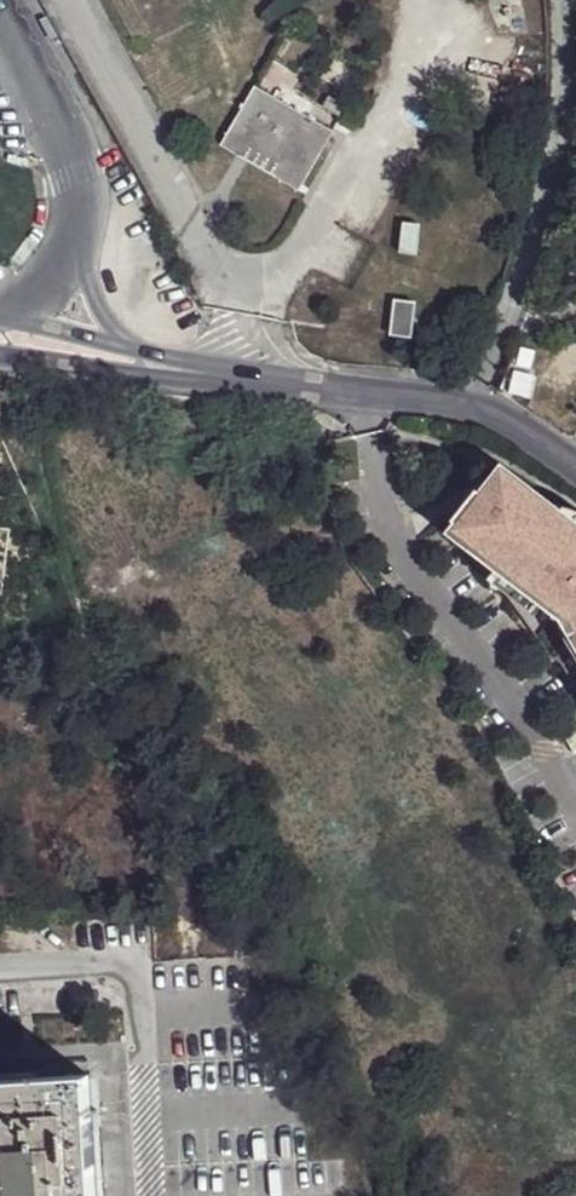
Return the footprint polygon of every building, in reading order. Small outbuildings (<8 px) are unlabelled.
[(298,187),(329,134),(255,90),(224,144),(298,187)] [(402,222),(399,253),(417,256),(421,225),(402,222)] [(411,338),(416,303),(395,301),(390,336),(411,338)] [(565,510),(508,465),(494,484),(486,494),(483,492),(483,493),(461,519),(508,587),(554,652),(567,662),(575,678),(575,518),(565,510)] [(477,489),(483,493),(483,492),(486,494),(494,484),(486,478),(477,489)] [(565,510),(575,518),(575,506),(574,506),(569,505),(565,510)] [(0,1080),(0,1195),(102,1195),(92,1073),(0,1080)]
